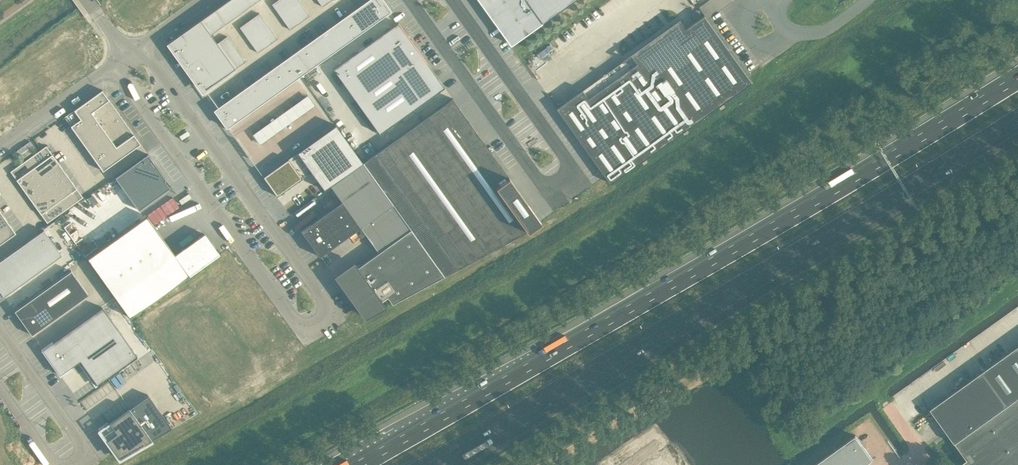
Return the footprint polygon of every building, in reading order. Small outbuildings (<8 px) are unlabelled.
[(222,4),(233,18),(240,13),(231,0),(227,0),(222,4)] [(240,13),(248,8),(242,0),(231,0),(240,13)] [(272,4),(275,9),(285,2),(284,0),(277,0),(272,4)] [(299,0),(289,7),(292,12),(302,5),(299,0)] [(359,7),(372,25),(381,18),(390,11),(383,2),(380,4),(378,0),(370,0),(359,7)] [(513,45),(545,22),(576,0),(480,0),(513,45)] [(285,2),(275,9),(279,14),(289,7),(285,2)] [(222,4),(215,9),(226,24),(233,18),(222,4)] [(302,5),(292,12),(296,17),(306,10),(302,5)] [(289,7),(279,14),(283,19),(292,12),(289,7)] [(359,7),(350,14),(363,31),(372,25),(359,7)] [(215,9),(208,14),(218,29),(226,24),(215,9)] [(306,10),(296,17),(300,22),(310,15),(306,10)] [(292,12),(283,19),(286,24),(296,17),(292,12)] [(259,13),(249,20),(253,25),(263,18),(259,13)] [(208,14),(200,19),(211,34),(218,29),(208,14)] [(350,14),(341,20),(354,37),(363,31),(350,14)] [(584,89),(558,108),(612,183),(753,82),(705,15),(687,28),(682,21),(682,20),(681,19),(679,20),(679,21),(674,25),(632,55),(638,63),(590,97),(584,89)] [(296,17),(286,24),(290,29),(300,22),(296,17)] [(263,18),(253,25),(257,30),(266,23),(263,18)] [(200,19),(167,43),(174,52),(177,50),(182,57),(212,36),(211,34),(200,19)] [(249,20),(240,27),(243,32),(253,25),(249,20)] [(341,20),(332,27),(345,44),(354,37),(341,20)] [(398,22),(333,69),(379,134),(445,87),(398,22)] [(266,23),(257,30),(260,35),(270,28),(266,23)] [(253,25),(243,32),(247,37),(257,30),(253,25)] [(332,27),(324,33),(336,50),(345,44),(332,27)] [(270,28),(260,35),(264,40),(274,33),(270,28)] [(257,30),(247,37),(251,42),(260,35),(257,30)] [(274,33),(264,40),(268,45),(277,39),(274,33)] [(324,33),(315,39),(327,57),(336,50),(324,33)] [(260,35),(251,42),(254,47),(264,40),(260,35)] [(212,36),(182,57),(187,65),(184,67),(191,76),(224,52),(221,48),(217,43),(212,36)] [(227,36),(217,43),(221,48),(231,41),(227,36)] [(315,39),(306,46),(318,63),(327,57),(315,39)] [(264,40),(254,47),(258,52),(268,45),(264,40)] [(231,41),(221,48),(224,52),(224,53),(234,46),(231,41)] [(234,46),(224,53),(228,58),(238,51),(234,46)] [(306,46),(297,52),(309,69),(318,63),(306,46)] [(238,51),(228,58),(232,63),(241,56),(238,51)] [(224,52),(191,76),(197,84),(200,82),(205,90),(235,68),(232,63),(228,58),(224,53),(224,52)] [(297,52),(288,59),(300,76),(301,75),(309,69),(297,52)] [(241,56),(232,63),(235,68),(245,61),(241,56)] [(288,59),(279,65),(291,82),(299,77),(300,76),(288,59)] [(279,65),(270,71),(282,88),(291,82),(279,65)] [(270,71),(261,78),(273,95),(282,88),(270,71)] [(261,78),(252,84),(264,101),(273,95),(261,78)] [(252,84),(243,91),(255,108),(264,101),(252,84)] [(102,90),(64,117),(65,117),(71,126),(109,99),(108,97),(102,90)] [(243,91),(234,97),(246,114),(255,108),(243,91)] [(278,116),(252,135),(259,145),(285,126),(290,123),(315,105),(308,95),(283,113),(278,116)] [(234,97),(218,108),(224,116),(221,118),(228,127),(246,114),(234,97)] [(452,98),(376,153),(458,268),(527,231),(540,221),(536,215),(452,98)] [(109,99),(71,126),(77,135),(115,108),(109,99)] [(115,108),(77,135),(84,144),(121,117),(115,108)] [(320,119),(312,126),(319,136),(335,124),(326,111),(318,117),(320,119)] [(121,117),(84,144),(90,152),(128,125),(121,117)] [(334,126),(263,176),(277,196),(311,171),(324,189),(330,185),(362,162),(335,124),(334,126)] [(128,125),(90,152),(96,161),(134,134),(128,125)] [(134,134),(96,161),(103,171),(141,144),(134,134)] [(34,147),(30,140),(25,143),(25,144),(30,150),(34,147)] [(25,144),(17,151),(20,156),(22,159),(31,152),(30,150),(25,144)] [(41,149),(28,158),(35,167),(53,154),(46,145),(41,149)] [(20,156),(17,151),(12,154),(15,159),(20,156)] [(53,154),(35,167),(41,176),(59,163),(53,154)] [(148,154),(115,177),(139,210),(170,187),(164,180),(166,179),(148,154)] [(18,165),(10,171),(17,180),(35,167),(28,158),(19,165),(18,165)] [(362,162),(330,185),(342,201),(360,227),(368,222),(386,247),(410,229),(392,204),(362,162)] [(59,163),(41,176),(47,184),(65,171),(59,163)] [(35,167),(17,180),(23,188),(41,176),(35,167)] [(65,171),(47,184),(53,192),(71,180),(65,171)] [(41,176),(23,188),(29,197),(47,184),(41,176)] [(71,180),(53,192),(59,201),(77,188),(71,180)] [(47,184),(29,197),(35,205),(53,192),(47,184)] [(77,188),(59,201),(65,210),(83,197),(77,188)] [(53,192),(35,205),(41,214),(59,201),(53,192)] [(59,201),(41,214),(47,223),(65,210),(59,201)] [(342,202),(301,231),(320,257),(361,228),(342,202)] [(0,216),(0,230),(9,223),(3,214),(0,216)] [(147,215),(88,258),(130,317),(219,254),(218,253),(217,253),(211,244),(212,244),(211,243),(211,244),(204,235),(205,235),(204,234),(175,255),(147,216),(147,215)] [(0,230),(0,244),(16,233),(9,223),(0,230)] [(0,260),(0,291),(4,296),(62,255),(43,229),(42,231),(0,260)] [(392,303),(444,276),(410,229),(386,247),(357,267),(354,261),(334,276),(364,319),(386,307),(382,301),(387,297),(392,303)] [(32,334),(88,294),(71,270),(15,310),(32,334)] [(102,306),(42,350),(60,375),(81,360),(98,384),(138,356),(102,306)] [(930,409),(950,437),(955,443),(1017,397),(1017,346),(1017,347),(999,359),(982,372),(965,384),(948,396),(930,409)] [(108,423),(99,429),(115,451),(120,458),(172,428),(148,394),(130,408),(108,423)] [(955,443),(971,464),(1017,464),(1017,397),(955,443)] [(814,464),(865,464),(873,459),(856,435),(814,464)] [(640,464),(682,464),(668,445),(640,464)]
